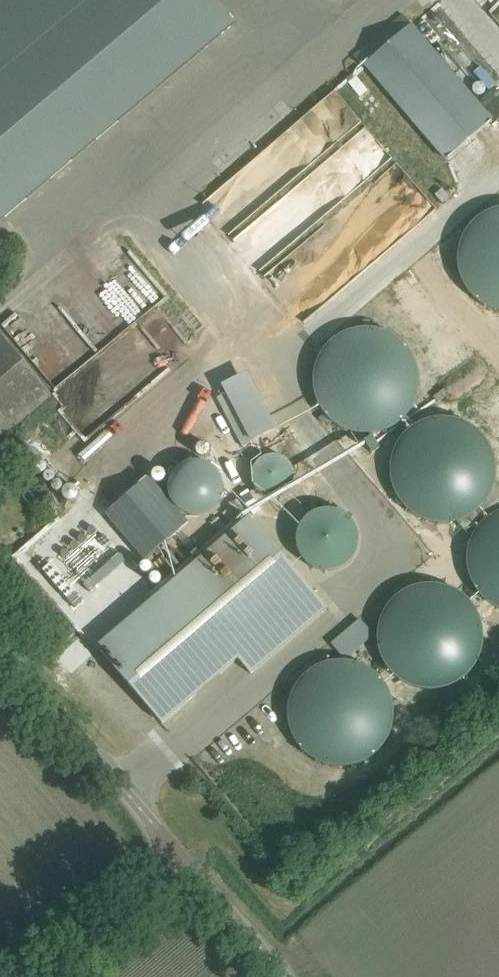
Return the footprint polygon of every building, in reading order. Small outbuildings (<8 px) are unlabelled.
[(0,11),(0,222),(234,24),(214,0),(13,0),(0,11)] [(168,356),(187,345),(163,304),(144,315),(168,356)] [(50,395),(0,335),(0,437),(50,395)] [(242,376),(222,386),(250,440),(274,427),(267,412),(262,415),(242,376)] [(200,427),(189,435),(197,447),(208,438),(200,427)] [(153,472),(164,464),(156,453),(145,460),(153,472)] [(249,516),(96,647),(162,724),(238,658),(251,674),(327,608),(249,516)] [(120,553),(90,579),(96,586),(126,560),(120,553)] [(81,600),(47,561),(40,567),(74,606),(81,600)]
